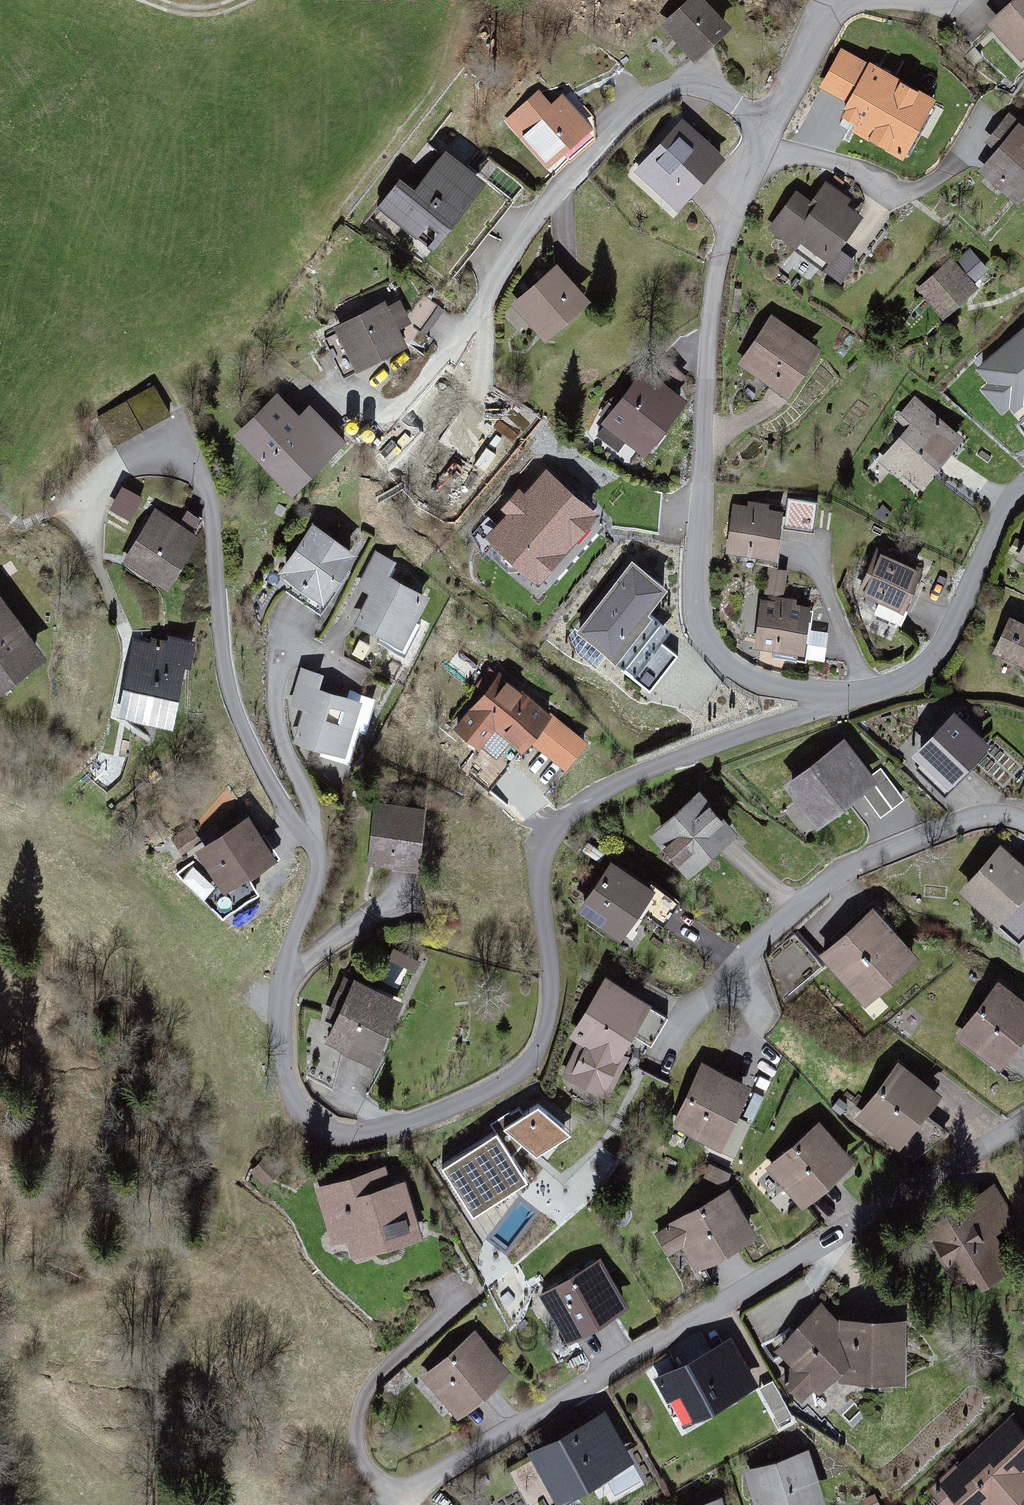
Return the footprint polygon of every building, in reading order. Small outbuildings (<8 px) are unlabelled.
[(727,27),(701,0),(692,0),(665,26),(695,58),(727,27)] [(996,11),(999,13),(988,24),(1023,60),(1023,0),(1007,0),(996,11)] [(934,101),(870,65),(846,108),(848,109),(844,117),(858,125),(855,131),(902,157),(934,101)] [(555,105),(539,87),(505,119),(545,163),(590,123),(565,95),(555,105)] [(1019,120),(1008,112),(984,141),(994,150),(977,170),(1017,203),(1023,195),(1023,125),(1019,120)] [(721,168),(683,133),(647,173),(685,208),(721,168)] [(400,175),(376,204),(433,250),(488,182),(446,148),(415,187),(400,175)] [(817,206),(800,194),(769,238),(799,259),(806,250),(836,271),(866,228),(850,217),(856,208),(829,189),(817,206)] [(969,247),(955,260),(951,256),(916,288),(943,318),(978,286),(975,282),(989,269),(969,247)] [(590,298),(557,262),(511,303),(545,340),(590,298)] [(385,300),(333,325),(355,369),(407,344),(385,300)] [(821,347),(770,312),(737,360),(788,394),(821,347)] [(979,368),(991,383),(984,389),(1002,410),(1011,403),(1015,408),(1023,401),(1023,332),(979,368)] [(685,403),(642,371),(594,434),(617,452),(629,436),(648,451),(685,403)] [(153,385),(98,414),(113,443),(168,413),(153,385)] [(274,386),(226,435),(287,495),(343,439),(308,404),(301,411),(274,386)] [(491,389),(466,394),(430,447),(474,476),(509,423),(520,408),(491,389)] [(966,438),(914,395),(893,420),(906,430),(881,460),(921,493),(966,438)] [(547,466),(484,535),(537,583),(600,514),(547,466)] [(120,481),(110,506),(132,515),(142,491),(120,481)] [(785,509),(733,499),(724,551),(776,560),(785,509)] [(201,537),(155,508),(123,559),(168,589),(201,537)] [(360,555),(312,522),(277,574),(326,606),(360,555)] [(922,571),(876,550),(858,591),(904,612),(922,571)] [(402,564),(375,551),(357,587),(369,593),(354,623),(402,647),(428,594),(395,578),(402,564)] [(663,591),(632,567),(580,633),(615,661),(648,619),(644,615),(663,591)] [(788,569),(769,567),(766,592),(784,595),(788,569)] [(0,594),(0,692),(48,658),(2,593),(0,594)] [(813,607),(762,600),(755,651),(805,658),(813,607)] [(1009,615),(992,654),(1023,668),(1023,621),(1009,615)] [(163,645),(135,638),(117,712),(173,725),(194,635),(167,629),(163,645)] [(362,699),(319,686),(323,673),(301,666),(289,704),(303,708),(293,741),(345,757),(362,699)] [(502,672),(452,730),(474,750),(494,727),(520,749),(551,713),(502,672)] [(953,709),(911,753),(950,791),(993,746),(953,709)] [(867,777),(843,745),(791,783),(816,816),(856,785),(877,813),(901,795),(880,767),(867,777)] [(700,790),(651,830),(686,874),(736,834),(700,790)] [(421,869),(424,805),(371,803),(368,866),(421,869)] [(248,816),(195,850),(223,894),(276,859),(248,816)] [(957,890),(993,923),(1023,891),(1023,866),(1000,844),(957,890)] [(656,888),(611,858),(576,909),(621,939),(656,888)] [(874,908),(822,952),(866,1004),(918,960),(874,908)] [(650,1004),(605,975),(569,1037),(577,1043),(562,1076),(607,1099),(629,1054),(624,1052),(650,1004)] [(403,999),(353,977),(324,1040),(374,1063),(403,999)] [(998,979),(956,1033),(1001,1068),(1023,1039),(1023,999),(998,979)] [(899,1059),(856,1118),(898,1148),(941,1089),(899,1059)] [(750,1085),(701,1061),(670,1124),(720,1148),(750,1085)] [(497,1132),(442,1166),(472,1214),(528,1180),(513,1154),(523,1143),(536,1154),(571,1132),(538,1103),(523,1114),(520,1107),(490,1123),(497,1132)] [(819,1121),(765,1167),(801,1209),(855,1163),(819,1121)] [(280,1174),(264,1157),(250,1171),(266,1187),(280,1174)] [(386,1164),(315,1186),(332,1244),(347,1240),(353,1258),(423,1237),(405,1178),(391,1183),(386,1164)] [(994,1184),(920,1231),(955,1286),(973,1275),(982,1289),(1023,1262),(1023,1231),(994,1184)] [(758,1235),(730,1187),(653,1231),(667,1256),(682,1247),(695,1271),(758,1235)] [(631,1304),(601,1256),(538,1295),(568,1343),(631,1304)] [(824,1306),(773,1358),(787,1371),(777,1381),(808,1411),(818,1401),(824,1407),(846,1385),(905,1388),(908,1329),(845,1326),(824,1306)] [(512,1373),(475,1330),(421,1376),(458,1419),(512,1373)] [(731,1338),(653,1379),(666,1402),(679,1395),(694,1423),(758,1389),(731,1338)] [(779,1402),(761,1409),(768,1424),(785,1417),(779,1402)] [(527,1452),(555,1504),(561,1504),(634,1466),(604,1411),(527,1452)] [(934,1486),(951,1503),(960,1496),(969,1504),(980,1504),(987,1498),(998,1504),(1002,1504),(1004,1503),(1006,1504),(1017,1493),(1023,1494),(1023,1466),(1023,1465),(1023,1437),(1010,1422),(956,1473),(954,1471),(950,1471),(934,1486)] [(744,1468),(755,1504),(825,1504),(808,1449),(744,1468)] [(722,1494),(689,1504),(725,1504),(722,1494)]
